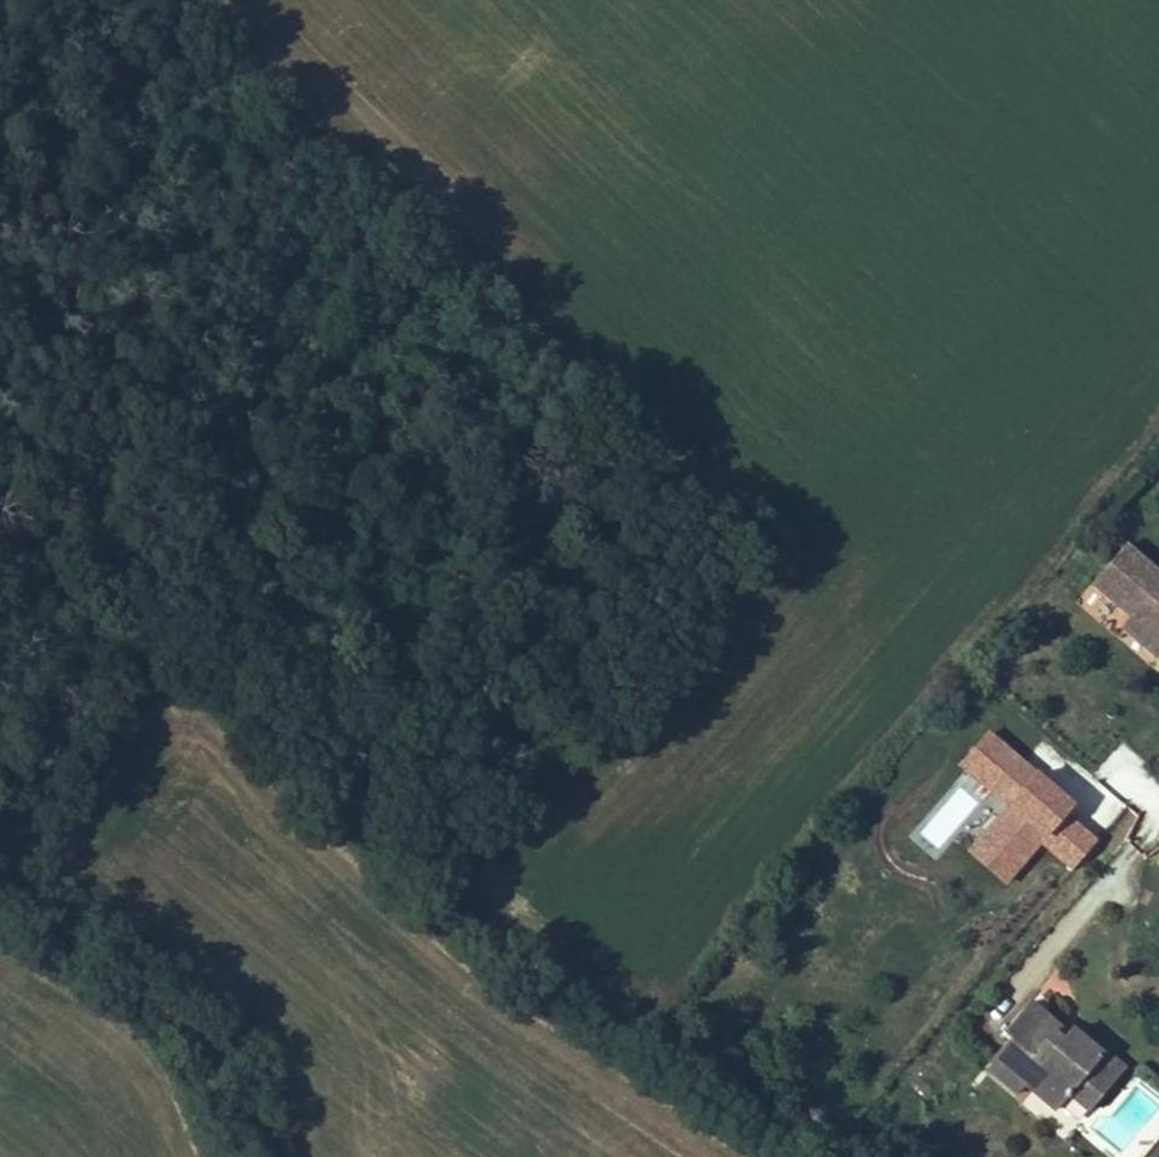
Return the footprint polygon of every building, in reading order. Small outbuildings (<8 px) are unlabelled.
[(1146,586),(1158,597),(1158,570),(1146,586)] [(1151,764),(1158,772),(1158,755),(1151,764)] [(1081,1003),(1055,981),(1035,1005),(1061,1027),(1080,1005),(1081,1003)] [(1041,1062),(1075,1090),(1082,1081),(1112,1106),(1126,1088),(1146,1105),(1158,1089),(1158,1068),(1150,1060),(1158,1051),(1126,1023),(1121,1028),(1115,1035),(1080,1005),(1061,1027),(1066,1032),(1041,1062)] [(1158,1051),(1150,1060),(1158,1068),(1158,1050),(1158,1051)]
